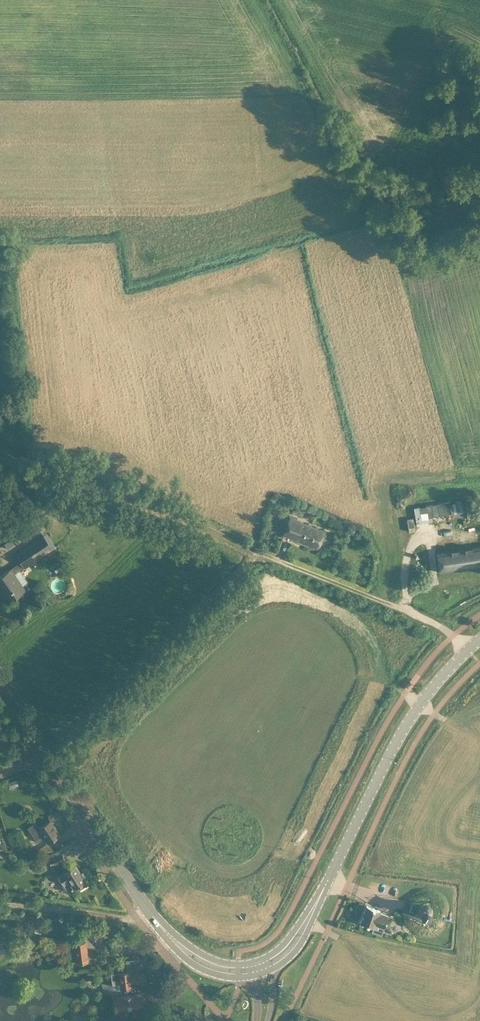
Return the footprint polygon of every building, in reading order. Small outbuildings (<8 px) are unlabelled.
[(420,506),(414,507),(416,519),(421,518),(416,519),(417,525),(428,523),(427,517),(451,513),(449,501),(425,505),(425,506),(420,507),(420,506)] [(317,548),(321,538),(324,530),(301,521),(290,516),(283,534),(317,548)] [(44,554),(52,549),(43,535),(16,554),(21,561),(0,575),(0,589),(8,601),(24,590),(14,574),(24,567),(25,567),(44,554)] [(479,566),(479,546),(436,552),(440,572),(479,566)] [(56,574),(64,569),(59,560),(51,565),(56,574)] [(60,835),(50,820),(38,828),(35,822),(28,827),(37,841),(44,837),(48,842),(52,840),(60,835)] [(11,850),(26,845),(21,829),(6,833),(11,850)] [(53,856),(48,859),(51,866),(52,866),(58,863),(62,870),(57,874),(67,890),(76,884),(79,889),(87,884),(85,880),(75,864),(70,867),(65,860),(62,852),(53,856)] [(384,927),(388,915),(379,911),(380,910),(366,905),(360,922),(374,927),(375,924),(384,927)] [(425,919),(427,919),(428,919),(429,919),(430,918),(431,917),(432,916),(432,915),(433,914),(433,913),(433,912),(433,911),(433,910),(432,909),(432,908),(431,907),(430,906),(429,905),(428,905),(427,905),(425,905),(424,905),(423,905),(422,905),(421,906),(420,907),(419,908),(419,909),(418,910),(418,911),(418,912),(418,913),(418,914),(419,915),(419,916),(420,917),(421,918),(422,919),(423,919),(424,919),(425,919)] [(75,961),(89,960),(87,941),(73,943),(75,961)] [(114,994),(113,994),(116,1018),(118,1018),(118,1020),(126,1019),(125,1017),(127,1016),(126,1014),(126,1012),(134,1011),(144,1009),(143,1002),(146,1002),(145,995),(142,996),(140,982),(146,982),(145,972),(137,973),(136,969),(138,969),(137,959),(127,960),(127,963),(125,963),(126,969),(128,969),(128,970),(119,971),(121,982),(114,983),(115,993),(114,993),(114,994)]
